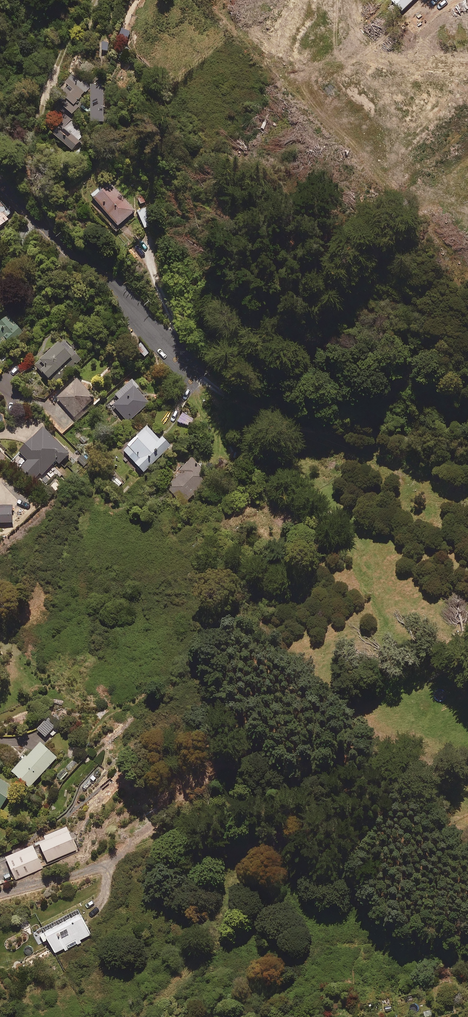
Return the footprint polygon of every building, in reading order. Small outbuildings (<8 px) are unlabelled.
[(413,0),(394,0),(404,9),(413,0)] [(448,10),(460,0),(440,0),(448,10)] [(129,49),(124,45),(117,56),(123,59),(129,49)] [(88,89),(72,74),(58,89),(74,104),(88,89)] [(104,83),(90,83),(90,120),(104,120),(104,83)] [(53,133),(71,150),(87,134),(68,116),(53,133)] [(111,182),(93,197),(117,225),(135,210),(111,182)] [(12,216),(0,201),(0,226),(12,216)] [(146,206),(137,210),(145,227),(153,223),(146,206)] [(0,313),(0,350),(2,353),(24,332),(4,310),(0,313)] [(63,338),(34,364),(53,385),(82,359),(63,338)] [(149,353),(142,344),(137,348),(144,357),(149,353)] [(96,398),(77,377),(56,396),(75,417),(96,398)] [(151,400),(132,379),(108,401),(127,422),(151,400)] [(121,447),(143,472),(172,446),(149,422),(121,447)] [(70,452),(43,426),(18,451),(27,459),(20,467),(33,480),(40,473),(42,475),(56,460),(59,463),(70,452)] [(193,458),(166,486),(185,503),(212,476),(193,458)] [(122,483),(115,475),(110,479),(118,487),(122,483)] [(13,522),(12,504),(0,505),(0,522),(13,522)] [(446,700),(442,691),(435,694),(439,703),(446,700)] [(56,725),(48,717),(37,729),(45,737),(56,725)] [(19,759),(21,760),(11,771),(29,787),(57,757),(40,742),(28,756),(24,753),(19,759)] [(0,779),(0,808),(14,788),(0,779)] [(39,842),(48,862),(77,850),(67,827),(44,837),(46,839),(39,842)] [(32,845),(5,857),(15,880),(42,868),(32,845)] [(91,935),(78,910),(33,933),(39,945),(48,940),(55,953),(64,949),(65,950),(81,942),(80,940),(91,935)] [(23,938),(20,933),(7,941),(11,946),(23,938)] [(390,996),(383,997),(385,1012),(392,1011),(390,996)]
